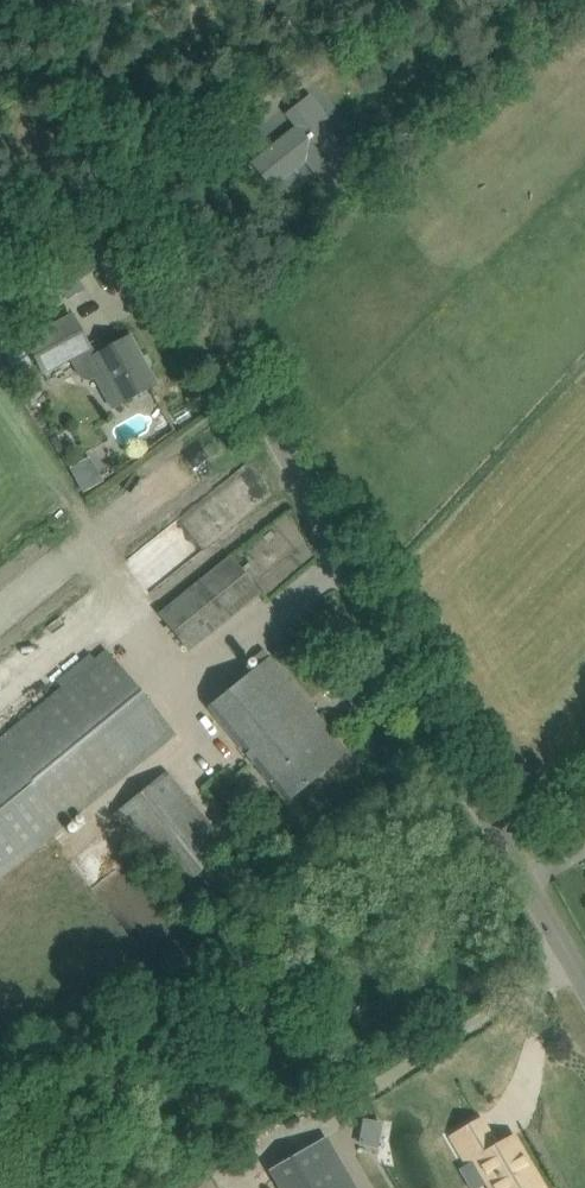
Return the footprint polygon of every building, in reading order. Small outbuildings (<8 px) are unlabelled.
[(309,95),(286,114),(296,127),(251,162),(271,188),(305,161),(325,186),(354,164),(321,122),(327,118),(309,95)] [(0,285),(0,295),(15,287),(11,279),(0,285)] [(32,298),(16,306),(24,322),(40,313),(32,298)] [(69,359),(89,348),(71,316),(25,341),(43,374),(69,359)] [(89,348),(69,359),(80,379),(89,382),(94,379),(110,409),(122,403),(129,399),(150,387),(141,371),(146,368),(129,337),(108,349),(96,356),(91,347),(89,348)] [(88,495),(111,488),(103,461),(80,468),(88,495)] [(160,613),(190,649),(258,593),(229,557),(160,613)] [(110,651),(0,740),(0,875),(174,736),(110,651)] [(285,802),(347,752),(270,659),(208,710),(285,802)] [(176,891),(228,849),(167,774),(115,815),(176,891)] [(492,1187),(543,1187),(512,1136),(495,1146),(480,1119),(452,1135),(468,1161),(474,1158),(492,1187)] [(322,1135),(269,1167),(281,1187),(353,1187),(322,1135)] [(42,1166),(57,1153),(47,1141),(33,1155),(42,1166)]
